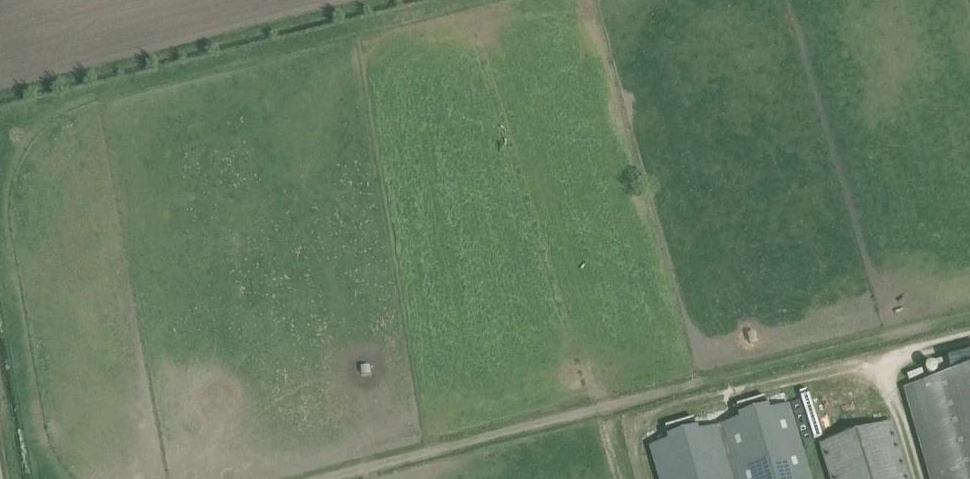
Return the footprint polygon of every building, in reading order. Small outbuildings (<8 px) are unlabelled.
[(931,478),(969,478),(969,370),(905,389),(931,478)] [(654,447),(663,478),(808,478),(787,408),(654,447)] [(892,423),(820,445),(830,478),(910,478),(892,423)]
